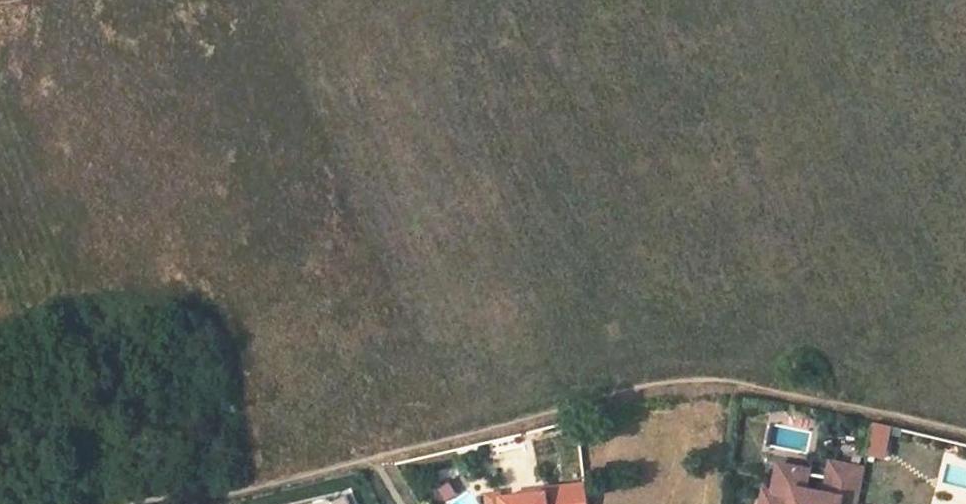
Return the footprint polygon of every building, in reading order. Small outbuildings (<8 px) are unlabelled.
[(872,422),(865,456),(884,460),(892,427),(872,422)] [(832,459),(825,489),(860,497),(866,466),(832,459)] [(774,487),(765,485),(761,503),(859,503),(860,497),(825,489),(808,486),(812,467),(779,460),(774,487)] [(584,482),(544,487),(544,491),(501,496),(501,503),(587,503),(584,482)] [(292,503),(348,503),(345,496),(332,501),(323,499),(294,503),(292,503)]
